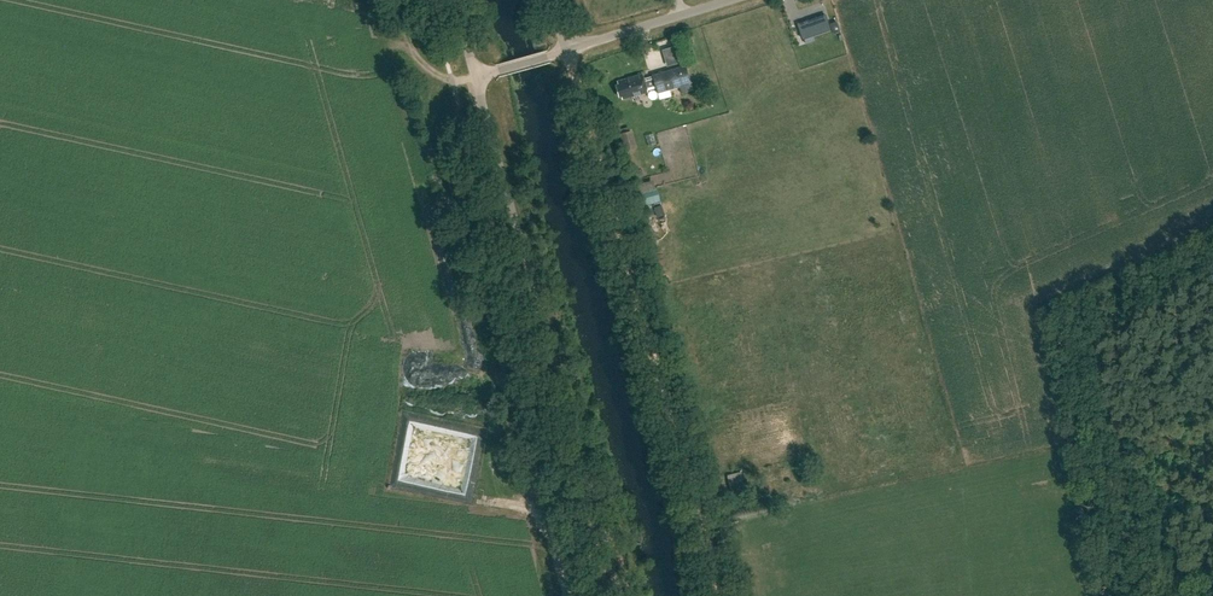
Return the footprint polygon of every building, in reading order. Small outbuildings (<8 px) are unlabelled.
[(825,15),(797,24),(802,39),(830,29),(825,15)] [(837,22),(831,24),(834,34),(840,32),(837,22)] [(657,63),(672,59),(671,53),(656,57),(657,63)] [(652,74),(652,75),(655,87),(657,92),(691,82),(686,64),(652,74)] [(655,87),(652,75),(642,78),(641,74),(631,77),(631,79),(628,79),(628,78),(618,81),(619,84),(616,85),(619,96),(622,95),(623,98),(646,92),(646,90),(655,87)] [(625,150),(637,147),(633,129),(620,133),(625,150)] [(731,494),(745,490),(740,472),(726,475),(731,494)]
